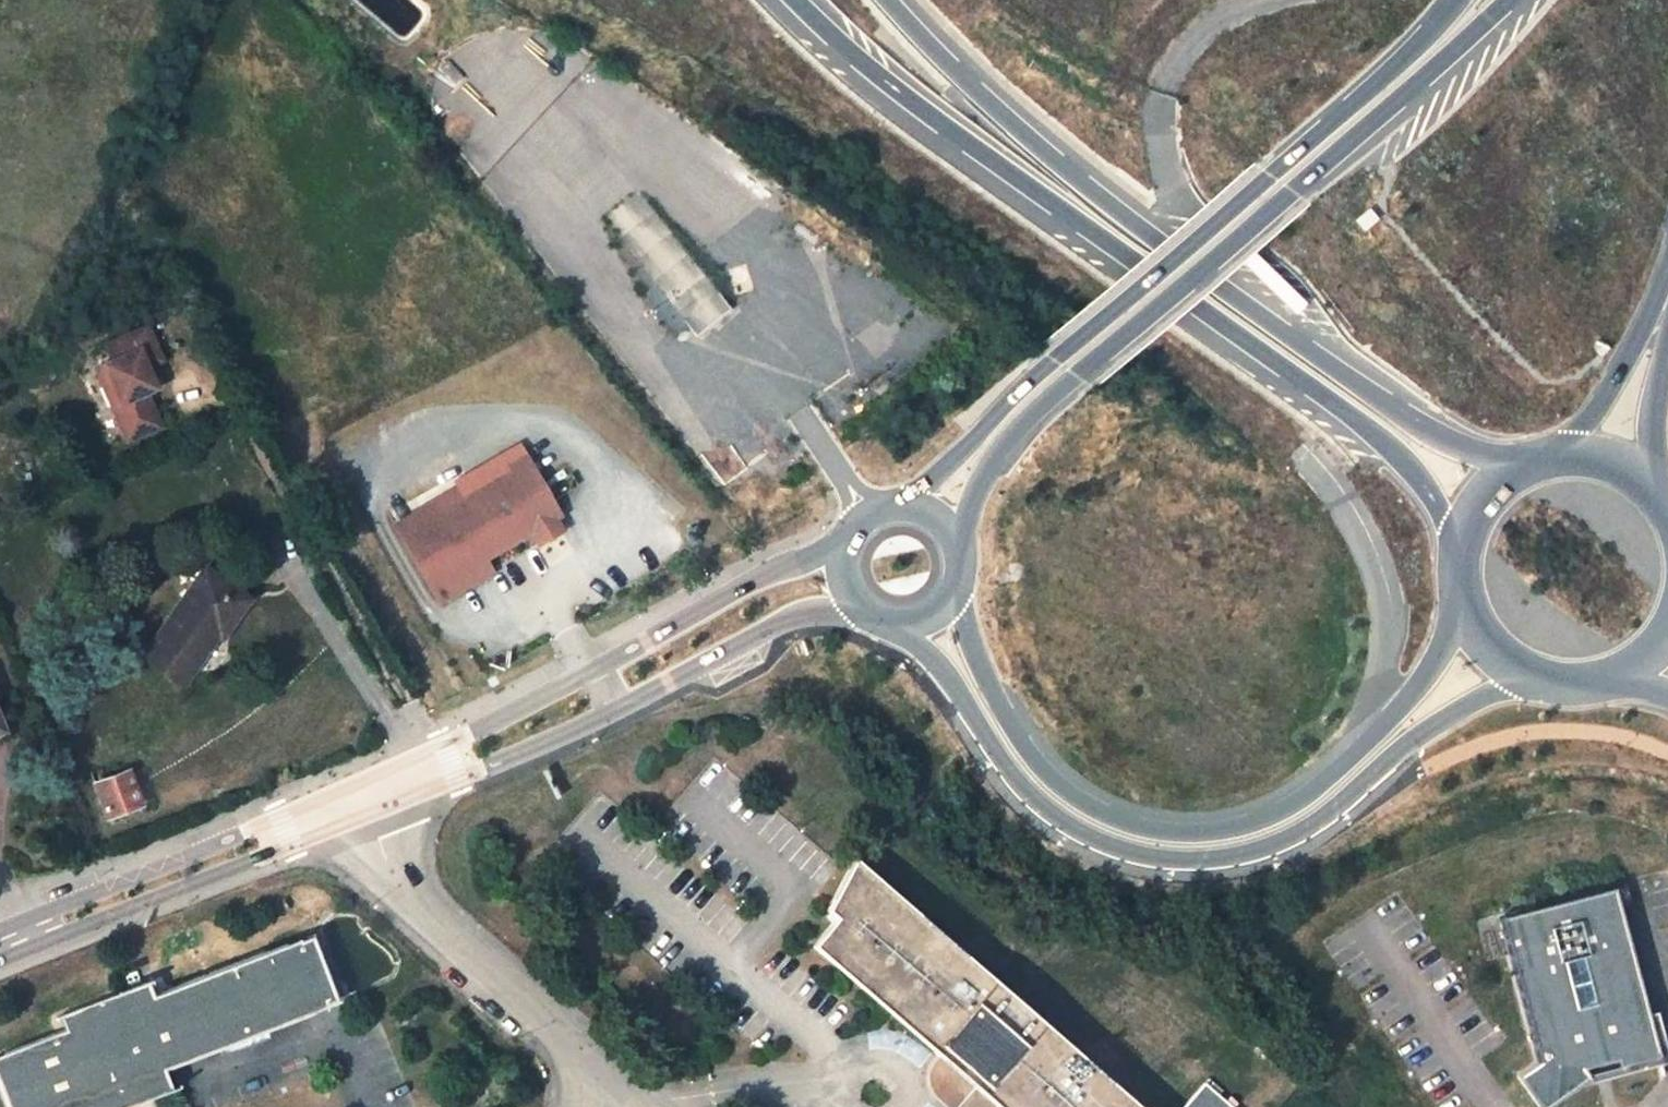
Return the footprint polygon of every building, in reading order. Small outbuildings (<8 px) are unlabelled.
[(641,245),(706,333),(733,313),(641,189),(607,214),(631,246),(644,236),(647,241),(641,245)] [(147,328),(105,347),(113,364),(105,367),(122,405),(113,409),(129,444),(163,429),(148,394),(150,394),(145,383),(153,380),(148,369),(163,362),(147,328)] [(105,367),(96,371),(113,409),(122,405),(105,367)] [(153,380),(145,383),(150,394),(157,391),(153,380)] [(562,519),(527,459),(510,469),(513,475),(464,505),(404,540),(442,605),(494,575),(487,563),(533,536),(540,547),(564,533),(557,521),(562,519)] [(404,540),(464,505),(458,494),(398,530),(404,540)] [(183,684),(218,634),(223,637),(250,598),(208,569),(180,609),(177,608),(143,656),(183,684)] [(97,784),(110,817),(143,804),(130,771),(97,784)] [(869,847),(838,897),(846,905),(821,932),(949,1050),(947,1054),(949,1106),(1148,1106),(869,847)] [(1640,1042),(1592,874),(1479,906),(1506,1001),(1500,1063),(1522,1094),(1566,1062),(1560,1057),(1597,1047),(1599,1053),(1640,1042)] [(323,945),(278,963),(297,1016),(342,998),(323,945)] [(2,1065),(18,1106),(152,1106),(180,1096),(169,1067),(297,1016),(278,963),(165,1008),(156,986),(70,1020),(77,1036),(2,1065)] [(1151,1106),(1229,1106),(1185,1068),(1151,1106)]
